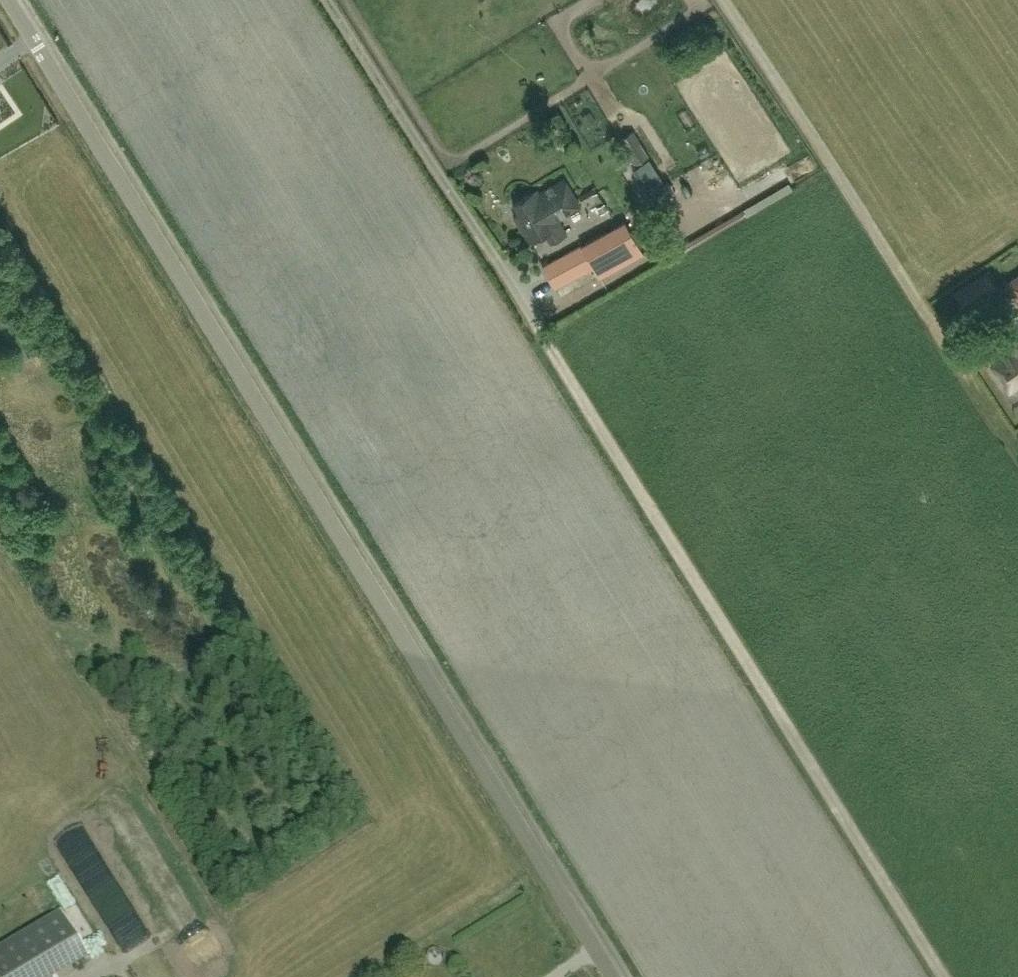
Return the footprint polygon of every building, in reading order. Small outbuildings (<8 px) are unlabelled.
[(648,155),(634,131),(620,140),(635,164),(648,155)] [(650,156),(633,166),(655,202),(675,189),(668,177),(665,179),(650,156)] [(545,233),(551,243),(567,234),(558,218),(580,205),(564,179),(539,194),(537,191),(514,204),(520,214),(515,217),(529,242),(545,233)] [(643,254),(625,221),(542,265),(555,289),(593,267),(600,278),(643,254)] [(965,283),(975,299),(997,285),(986,269),(965,283)] [(1008,285),(1017,300),(1017,278),(1008,285)] [(1009,347),(1013,353),(993,367),(997,374),(1001,372),(1009,383),(1005,386),(1010,392),(1017,387),(1017,340),(1009,347)] [(85,954),(61,912),(0,948),(0,976),(46,976),(85,954)]
